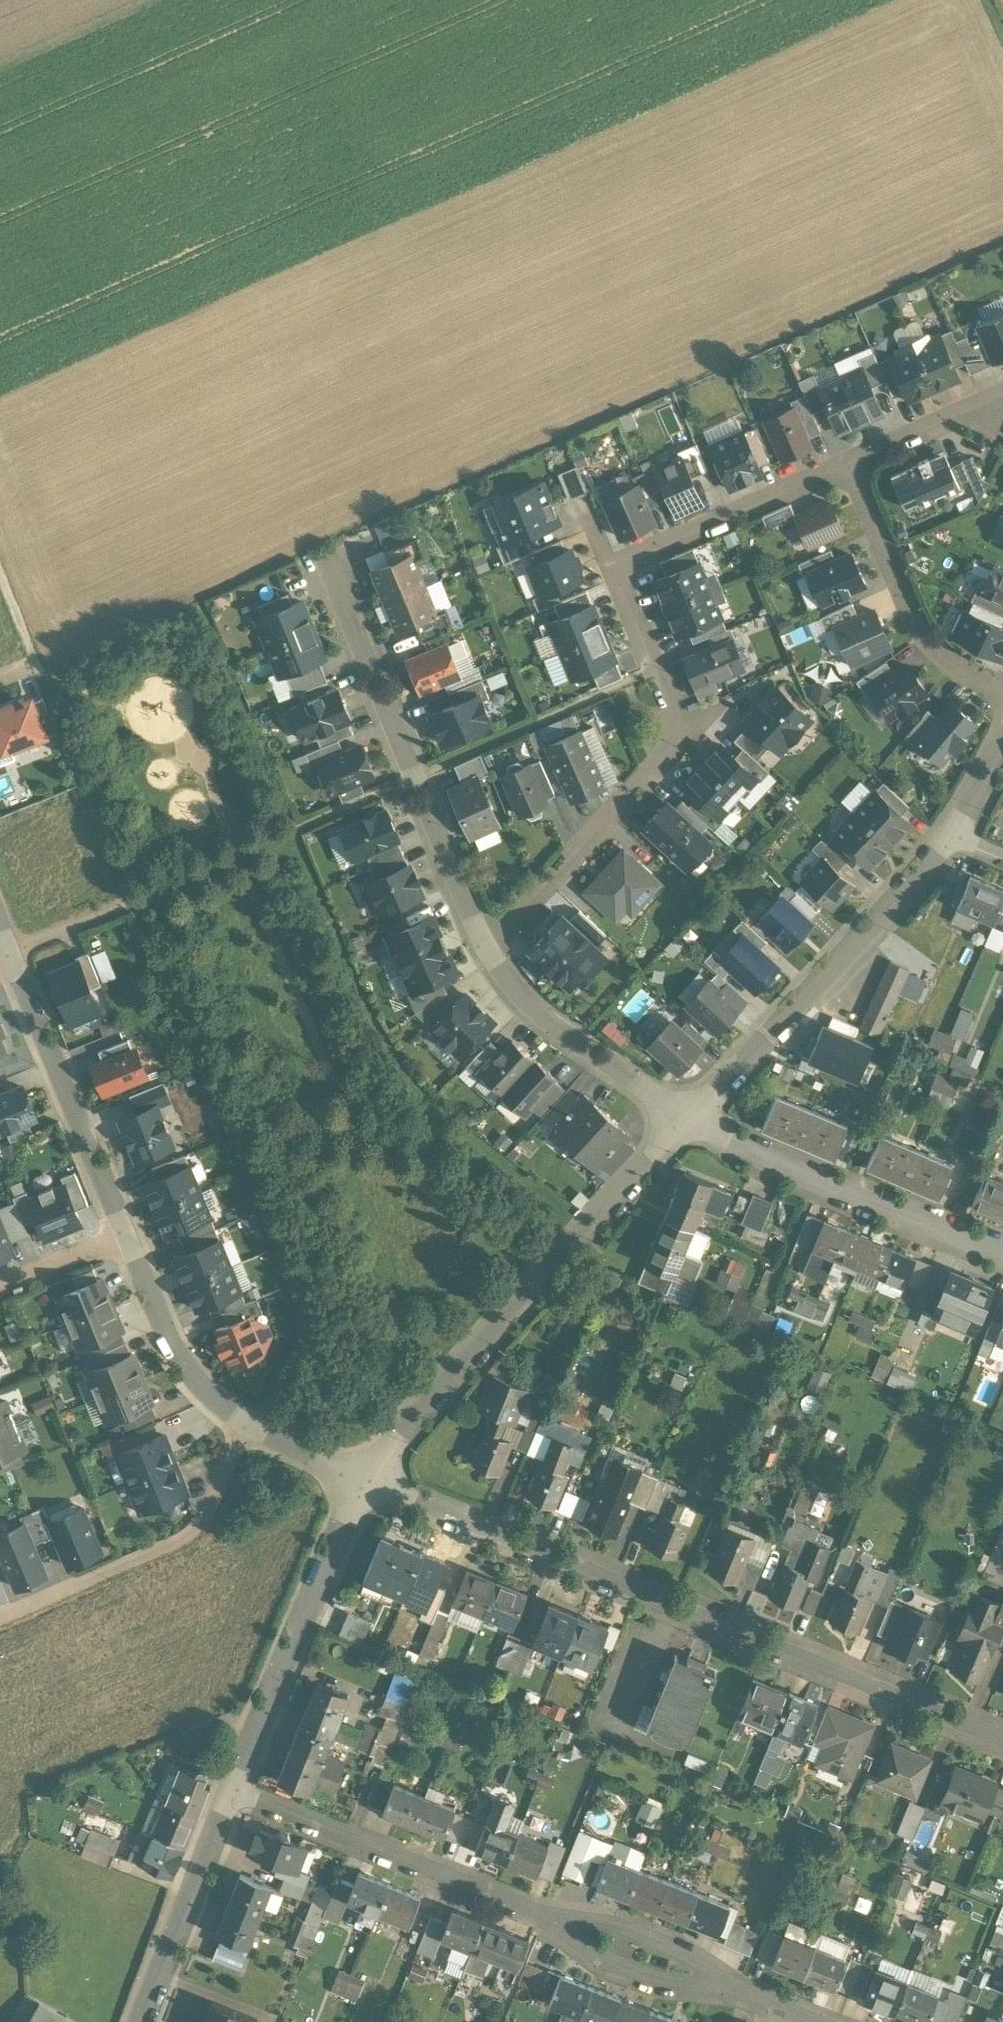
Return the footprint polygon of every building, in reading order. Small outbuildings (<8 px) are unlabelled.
[(975,327),(980,338),(992,365),(1002,360),(1002,315),(975,327)] [(955,342),(950,331),(939,336),(954,369),(965,364),(955,342)] [(926,342),(924,338),(912,343),(933,391),(959,380),(954,369),(939,336),(926,342)] [(980,338),(968,343),(966,337),(955,342),(965,364),(970,375),(992,365),(980,338)] [(933,391),(912,343),(899,349),(901,353),(888,358),(903,391),(907,402),(933,391)] [(873,354),(857,361),(861,369),(870,388),(885,382),(877,363),(873,354)] [(903,391),(888,358),(877,363),(885,382),(892,396),(903,391)] [(870,388),(861,369),(840,379),(860,424),(881,414),(870,388)] [(813,375),(798,382),(805,398),(812,414),(827,408),(818,388),(819,388),(813,375)] [(860,424),(840,379),(819,388),(818,388),(827,408),(838,433),(860,424)] [(812,414),(805,398),(790,405),(792,409),(793,409),(806,437),(820,431),(812,414)] [(792,409),(764,422),(781,461),(811,448),(806,437),(793,409),(792,409)] [(768,462),(754,429),(743,434),(757,467),(768,462)] [(742,432),(709,446),(729,490),(761,476),(757,467),(743,434),(742,432)] [(681,459),(690,478),(707,471),(696,444),(677,452),(680,460),(681,459)] [(972,457),(961,462),(970,484),(981,479),(972,457)] [(942,458),(929,463),(927,459),(918,463),(918,464),(903,471),(920,507),(936,500),(934,497),(944,492),(946,496),(960,489),(950,467),(947,469),(942,458)] [(690,478),(681,459),(680,460),(656,470),(664,488),(675,514),(701,503),(690,478)] [(652,493),(664,488),(656,470),(652,463),(641,468),(643,473),(652,493)] [(587,492),(576,467),(558,475),(568,500),(587,492)] [(652,493),(643,473),(632,478),(636,488),(637,487),(647,511),(658,506),(652,493)] [(542,484),(487,507),(502,545),(503,546),(524,537),(558,523),(542,484)] [(636,488),(604,502),(620,538),(653,524),(647,511),(637,487),(636,488)] [(829,503),(795,518),(808,547),(842,532),(829,503)] [(790,505),(761,518),(767,530),(795,518),(790,505)] [(531,553),(524,537),(503,546),(502,545),(496,547),(504,565),(527,555),(531,553)] [(418,539),(384,552),(389,564),(413,554),(415,561),(425,557),(418,539)] [(531,553),(527,555),(532,566),(565,552),(560,541),(531,553)] [(692,549),(659,563),(664,576),(698,563),(692,549)] [(532,566),(528,568),(540,596),(540,597),(555,591),(582,580),(570,551),(565,552),(532,566)] [(830,551),(797,565),(803,577),(808,575),(808,574),(835,561),(830,551)] [(389,564),(371,571),(384,602),(425,585),(415,561),(413,554),(389,564)] [(835,561),(808,574),(808,575),(821,605),(835,599),(839,601),(848,597),(849,593),(864,586),(850,555),(835,561)] [(664,576),(653,581),(665,609),(709,591),(698,563),(664,576)] [(994,568),(982,592),(982,593),(1002,603),(1002,573),(994,568)] [(425,585),(384,602),(395,631),(414,624),(437,614),(436,612),(425,585)] [(982,593),(982,592),(976,589),(971,601),(973,603),(1002,617),(1002,616),(1002,603),(982,593)] [(555,591),(540,597),(540,596),(532,599),(537,611),(553,605),(559,602),(555,591)] [(559,602),(553,605),(559,620),(592,606),(586,591),(559,602)] [(709,591),(665,609),(677,637),(688,633),(721,619),(709,591)] [(287,594),(257,606),(262,617),(292,605),(287,594)] [(262,617),(261,618),(258,624),(268,648),(312,630),(301,602),(292,605),(262,617)] [(1002,617),(973,603),(968,613),(998,628),(1002,617)] [(852,604),(819,619),(825,633),(838,627),(858,618),(852,604)] [(559,620),(546,625),(558,653),(604,634),(592,606),(559,620)] [(437,614),(414,624),(422,643),(455,629),(446,608),(436,612),(437,614)] [(858,618),(838,627),(849,653),(844,655),(850,667),(863,661),(861,657),(889,645),(874,611),(858,618)] [(965,612),(953,637),(1001,660),(1002,656),(1002,630),(998,628),(968,613),(965,612)] [(721,619),(688,633),(692,644),(707,638),(726,630),(721,619)] [(726,630),(707,638),(712,649),(731,641),(734,639),(730,629),(726,630)] [(312,630),(268,648),(278,672),(284,675),(285,675),(319,661),(324,659),(312,630)] [(604,634),(558,653),(569,680),(591,671),(615,662),(604,634)] [(712,649),(686,660),(697,688),(742,669),(731,641),(712,649)] [(446,646),(408,662),(420,692),(443,682),(459,676),(458,675),(453,661),(457,659),(452,647),(448,649),(446,646)] [(319,661),(285,675),(294,696),(327,682),(319,661)] [(615,662),(591,671),(598,688),(622,678),(615,662)] [(885,663),(856,683),(864,695),(869,691),(868,690),(893,673),(885,663)] [(893,673),(868,690),(869,691),(878,705),(880,704),(890,719),(898,713),(900,716),(914,706),(913,703),(926,694),(916,679),(915,680),(905,665),(893,673)] [(476,667),(458,675),(459,676),(443,682),(448,693),(481,680),(476,667)] [(481,680),(448,693),(453,706),(478,695),(480,701),(489,698),(481,680)] [(775,687),(744,720),(748,725),(770,745),(775,749),(784,739),(789,744),(802,730),(793,721),(802,711),(775,687)] [(337,690),(291,710),(303,740),(315,735),(348,722),(350,721),(337,690)] [(453,706),(430,715),(441,744),(459,736),(463,738),(470,735),(472,731),(489,724),(480,701),(478,695),(453,706)] [(42,699),(31,703),(45,736),(56,732),(42,699)] [(12,705),(1,709),(3,713),(0,714),(0,766),(15,760),(12,752),(46,738),(45,736),(31,703),(31,701),(13,708),(12,705)] [(937,719),(916,743),(917,744),(941,764),(952,751),(954,753),(966,739),(964,737),(975,724),(950,703),(937,719)] [(928,711),(905,738),(915,747),(917,744),(916,743),(937,719),(928,711)] [(348,722),(315,735),(320,747),(338,740),(353,734),(348,722)] [(770,745),(748,725),(733,741),(742,749),(756,761),(770,745)] [(579,732),(546,747),(558,774),(591,760),(579,732)] [(320,747),(305,754),(310,767),(318,764),(317,763),(343,752),(338,740),(320,747)] [(343,752),(317,763),(318,764),(323,777),(319,780),(330,793),(337,791),(359,782),(372,776),(359,745),(343,752)] [(734,758),(721,745),(702,766),(737,798),(755,779),(756,778),(734,758)] [(756,761),(742,749),(734,758),(756,778),(755,779),(759,782),(768,773),(756,761)] [(591,760),(558,774),(571,802),(604,787),(591,760)] [(554,793),(539,761),(528,766),(543,798),(554,793)] [(483,762),(457,773),(462,784),(477,777),(477,779),(488,774),(483,762)] [(528,766),(523,768),(522,766),(517,762),(508,766),(507,772),(508,774),(503,777),(520,815),(525,813),(526,815),(531,819),(540,815),(541,808),(540,806),(545,804),(543,798),(528,766)] [(737,798),(702,766),(683,786),(696,798),(718,819),(719,818),(737,798)] [(477,779),(477,777),(462,784),(450,790),(471,837),(498,825),(477,779)] [(359,782),(337,791),(342,803),(364,793),(359,782)] [(909,807),(882,783),(874,792),(901,816),(909,807)] [(874,792),(854,814),(889,846),(909,824),(901,816),(874,792)] [(718,819),(696,798),(688,807),(707,826),(714,831),(723,822),(719,818),(718,819)] [(688,807),(681,801),(673,810),(699,834),(707,826),(688,807)] [(673,810),(666,804),(643,829),(687,870),(699,857),(706,857),(710,852),(710,845),(699,834),(673,810)] [(385,810),(340,830),(353,860),(365,855),(396,841),(399,840),(385,810)] [(889,846),(854,814),(833,836),(860,860),(869,868),(889,846)] [(860,860),(833,836),(825,844),(845,863),(852,869),(860,860)] [(825,844),(820,840),(811,849),(823,860),(824,859),(837,872),(845,863),(825,844)] [(396,841),(365,855),(371,867),(402,853),(396,841)] [(637,862),(623,850),(584,892),(615,921),(634,901),(639,906),(660,884),(650,875),(652,874),(638,861),(637,862)] [(371,867),(369,868),(375,881),(408,866),(402,853),(371,867)] [(823,860),(802,883),(831,909),(852,886),(837,872),(824,859),(823,860)] [(375,881),(366,885),(380,915),(422,896),(417,884),(414,883),(411,876),(411,873),(408,866),(375,881)] [(969,878),(956,908),(992,924),(1002,897),(1002,892),(969,878)] [(816,912),(795,894),(787,902),(808,921),(816,912)] [(781,896),(759,920),(790,947),(811,924),(808,921),(787,902),(781,896)] [(992,924),(1002,928),(1002,897),(992,924)] [(605,936),(579,911),(568,923),(594,947),(605,936)] [(562,917),(548,931),(551,934),(545,940),(542,937),(529,952),(564,985),(586,961),(590,965),(601,953),(594,947),(568,923),(562,917)] [(431,919),(388,938),(396,954),(394,956),(402,975),(404,974),(411,990),(412,991),(439,978),(454,972),(446,954),(443,951),(438,941),(439,937),(431,919)] [(767,943),(742,920),(733,929),(741,938),(742,937),(758,952),(767,943)] [(721,959),(720,960),(731,970),(754,991),(776,968),(758,952),(742,937),(741,938),(721,959)] [(731,970),(720,960),(721,959),(713,951),(703,961),(723,978),(731,970)] [(100,986),(87,953),(75,958),(77,963),(78,963),(89,990),(100,986)] [(890,961),(859,1028),(877,1036),(908,970),(890,961)] [(77,963),(49,974),(70,1025),(99,1013),(89,990),(78,963),(77,963)] [(439,978),(412,991),(411,990),(407,992),(416,1013),(446,993),(439,978)] [(709,982),(687,1005),(716,1032),(738,1009),(718,991),(709,982)] [(748,1002),(726,982),(718,991),(738,1009),(740,1011),(748,1002)] [(446,993),(416,1013),(431,1028),(456,1003),(446,993)] [(431,1028),(431,1029),(439,1037),(438,1040),(440,1045),(444,1048),(449,1050),(452,1049),(460,1057),(493,1023),(465,995),(456,1003),(431,1028)] [(853,1039),(857,1028),(831,1017),(827,1028),(853,1039)] [(707,1040),(686,1021),(678,1030),(699,1049),(707,1040)] [(678,1030),(671,1023),(649,1046),(678,1073),(700,1050),(699,1049),(678,1030)] [(871,1047),(853,1039),(827,1028),(822,1026),(808,1058),(817,1062),(858,1080),(871,1047)] [(933,1030),(927,1044),(938,1049),(944,1035),(933,1030)] [(955,1040),(944,1035),(938,1049),(948,1054),(955,1040)] [(128,1040),(98,1052),(102,1064),(132,1051),(128,1040)] [(494,1060),(480,1075),(481,1075),(502,1095),(533,1062),(512,1041),(494,1060)] [(484,1049),(465,1068),(477,1080),(481,1075),(480,1075),(494,1060),(484,1049)] [(102,1064),(96,1066),(107,1092),(145,1076),(135,1050),(132,1051),(102,1064)] [(813,1073),(817,1062),(808,1058),(803,1056),(798,1067),(813,1073)] [(533,1062),(502,1095),(524,1116),(531,1108),(556,1082),(533,1062)] [(947,1097),(955,1080),(934,1070),(926,1087),(947,1097)] [(556,1082),(531,1108),(542,1118),(544,1115),(566,1091),(556,1082)] [(27,1122),(35,1119),(22,1087),(0,1096),(0,1133),(27,1122)] [(151,1087),(129,1096),(137,1114),(156,1106),(156,1108),(160,1106),(151,1087)] [(566,1091),(544,1115),(554,1124),(579,1098),(568,1089),(566,1091)] [(554,1124),(551,1128),(574,1150),(605,1116),(582,1095),(554,1124)] [(775,1098),(762,1128),(798,1143),(811,1113),(775,1098)] [(137,1114),(120,1121),(125,1134),(124,1135),(129,1148),(130,1147),(136,1160),(172,1146),(166,1133),(168,1132),(163,1119),(161,1119),(156,1108),(156,1106),(137,1114)] [(846,1127),(811,1113),(798,1143),(833,1158),(846,1127)] [(605,1116),(574,1150),(575,1150),(595,1169),(596,1170),(600,1166),(624,1140),(627,1136),(605,1116)] [(27,1122),(6,1131),(10,1142),(32,1133),(27,1122)] [(949,1169),(880,1138),(866,1168),(936,1199),(949,1169)] [(624,1140),(600,1166),(610,1176),(635,1150),(624,1140)] [(595,1169),(575,1150),(565,1161),(585,1179),(595,1169)] [(184,1156),(151,1169),(156,1180),(189,1167),(184,1156)] [(156,1180),(144,1185),(149,1196),(153,1198),(157,1208),(155,1210),(155,1211),(199,1192),(189,1167),(156,1180)] [(659,1227),(682,1174),(674,1170),(651,1224),(659,1227)] [(61,1178),(63,1185),(64,1185),(75,1211),(88,1206),(74,1173),(61,1178)] [(729,1192),(684,1173),(675,1196),(702,1207),(720,1214),(729,1192)] [(984,1179),(971,1208),(1002,1222),(1002,1187),(984,1179)] [(28,1200),(34,1215),(45,1240),(81,1225),(75,1211),(64,1185),(63,1185),(53,1189),(52,1187),(38,1193),(39,1195),(29,1199),(28,1200)] [(199,1192),(155,1211),(155,1212),(158,1211),(163,1222),(161,1225),(166,1236),(177,1232),(210,1218),(199,1192)] [(739,1222),(765,1229),(773,1199),(746,1192),(739,1222)] [(14,1203),(21,1220),(34,1215),(28,1200),(29,1199),(26,1193),(13,1198),(14,1203)] [(702,1207),(675,1196),(665,1219),(693,1230),(702,1207)] [(9,1243),(28,1236),(21,1220),(14,1203),(0,1209),(0,1222),(9,1243)] [(210,1218),(177,1232),(181,1243),(215,1230),(210,1218)] [(693,1230),(665,1219),(656,1242),(700,1260),(709,1236),(693,1230)] [(13,1253),(9,1243),(0,1222),(0,1258),(13,1253)] [(846,1231),(824,1222),(813,1249),(835,1258),(846,1231)] [(215,1230),(181,1243),(186,1254),(219,1241),(215,1230)] [(869,1241),(846,1231),(835,1258),(832,1266),(855,1275),(857,1269),(869,1241)] [(230,1267),(219,1241),(186,1254),(175,1259),(179,1270),(183,1271),(188,1282),(185,1283),(185,1285),(230,1267)] [(891,1250),(869,1241),(857,1269),(879,1278),(891,1250)] [(700,1260),(656,1242),(646,1265),(674,1277),(694,1285),(704,1261),(700,1260)] [(891,1250),(879,1278),(902,1287),(913,1259),(891,1250)] [(715,1282),(735,1289),(745,1262),(725,1255),(715,1282)] [(918,1261),(909,1284),(922,1290),(931,1267),(918,1261)] [(674,1277),(646,1265),(639,1283),(667,1294),(674,1277)] [(230,1267),(185,1285),(196,1310),(207,1306),(240,1292),(230,1267)] [(93,1270),(71,1279),(75,1290),(97,1281),(93,1270)] [(933,1315),(973,1332),(991,1289),(960,1276),(958,1281),(949,1278),(933,1315)] [(75,1290),(57,1298),(67,1324),(112,1306),(101,1280),(97,1281),(75,1290)] [(240,1292),(207,1306),(212,1317),(223,1313),(245,1303),(240,1292)] [(722,1314),(737,1322),(746,1303),(730,1296),(722,1314)] [(245,1303),(223,1313),(228,1325),(250,1316),(251,1317),(262,1313),(256,1299),(245,1303)] [(829,1305),(817,1301),(814,1307),(826,1312),(829,1305)] [(112,1306),(67,1324),(78,1350),(85,1347),(118,1333),(122,1331),(112,1306)] [(228,1325),(215,1331),(220,1342),(216,1344),(221,1355),(224,1354),(230,1368),(263,1354),(265,1351),(264,1349),(266,1348),(267,1346),(266,1346),(271,1336),(267,1326),(260,1329),(259,1329),(256,1330),(251,1317),(250,1316),(228,1325)] [(1002,1326),(991,1322),(977,1354),(988,1359),(1002,1326)] [(118,1333),(85,1347),(89,1358),(98,1355),(123,1344),(118,1333)] [(123,1344),(98,1355),(103,1367),(129,1357),(123,1344)] [(103,1367),(86,1374),(96,1399),(142,1380),(132,1355),(129,1357),(103,1367)] [(886,1357),(880,1355),(870,1378),(885,1384),(892,1367),(886,1357)] [(493,1375),(479,1410),(506,1421),(513,1423),(527,1389),(493,1375)] [(142,1380),(96,1399),(106,1423),(148,1406),(152,1404),(142,1380)] [(15,1425),(5,1401),(0,1403),(0,1431),(15,1425)] [(148,1406),(123,1416),(128,1429),(154,1418),(148,1406)] [(541,1416),(531,1412),(525,1428),(534,1432),(541,1416)] [(492,1415),(472,1464),(499,1475),(512,1442),(500,1437),(506,1421),(492,1415)] [(0,1431),(0,1460),(17,1452),(25,1449),(15,1425),(0,1431)] [(534,1432),(525,1428),(518,1447),(527,1450),(534,1432)] [(163,1436),(116,1455),(128,1485),(175,1465),(163,1436)] [(553,1437),(541,1465),(540,1465),(527,1498),(553,1509),(567,1475),(555,1471),(567,1442),(553,1437)] [(0,1460),(0,1472),(22,1464),(17,1452),(0,1460)] [(641,1472),(644,1465),(625,1457),(622,1464),(608,1458),(600,1477),(605,1479),(586,1524),(615,1536),(629,1502),(633,1503),(645,1474),(641,1472)] [(175,1465),(128,1485),(140,1514),(187,1495),(175,1465)] [(645,1474),(633,1503),(645,1508),(658,1478),(645,1474)] [(577,1496),(565,1491),(557,1510),(569,1515),(577,1496)] [(683,1504),(670,1498),(663,1514),(677,1520),(683,1504)] [(50,1522),(43,1507),(31,1512),(43,1540),(54,1536),(48,1522),(50,1522)] [(50,1522),(48,1522),(54,1536),(68,1566),(101,1552),(81,1508),(50,1522)] [(663,1514),(662,1514),(655,1529),(648,1526),(640,1544),(674,1557),(688,1525),(677,1520),(663,1514)] [(979,1575),(1002,1585),(1002,1583),(1002,1516),(979,1575)] [(744,1529),(730,1523),(724,1538),(738,1544),(744,1529)] [(22,1525),(0,1535),(0,1551),(16,1589),(45,1576),(32,1545),(31,1545),(22,1525)] [(799,1531),(788,1526),(780,1544),(790,1548),(784,1563),(783,1563),(769,1596),(795,1607),(808,1576),(814,1578),(827,1549),(796,1536),(799,1531)] [(402,1545),(381,1537),(362,1580),(383,1590),(402,1545)] [(723,1538),(708,1571),(735,1582),(749,1549),(738,1544),(724,1538),(723,1538)] [(422,1553),(402,1545),(383,1590),(404,1598),(422,1553)] [(443,1562),(422,1553),(404,1598),(424,1606),(425,1606),(434,1584),(443,1562)] [(888,1569),(874,1601),(886,1606),(888,1600),(900,1573),(888,1569)] [(449,1614),(447,1618),(476,1630),(482,1615),(496,1582),(467,1570),(449,1614)] [(865,1578),(851,1572),(845,1588),(858,1594),(865,1578)] [(526,1595),(496,1582),(482,1615),(513,1628),(526,1595)] [(445,1589),(434,1584),(425,1606),(424,1606),(419,1617),(432,1622),(437,1609),(445,1589)] [(845,1588),(844,1588),(830,1621),(856,1632),(870,1599),(845,1588)] [(809,1590),(801,1610),(812,1614),(820,1595),(809,1590)] [(976,1594),(959,1634),(965,1637),(951,1670),(978,1681),(992,1648),(990,1647),(1000,1622),(992,1619),(998,1603),(976,1594)] [(1002,1594),(998,1603),(992,1619),(1000,1622),(1002,1623),(1002,1595),(1002,1594)] [(886,1606),(874,1634),(887,1640),(902,1606),(888,1600),(886,1606)] [(577,1616),(548,1604),(532,1643),(561,1655),(577,1616)] [(937,1621),(902,1606),(887,1640),(898,1644),(895,1650),(910,1657),(912,1650),(922,1655),(937,1621)] [(432,1622),(422,1645),(434,1650),(447,1618),(449,1614),(437,1609),(432,1622)] [(371,1621),(348,1612),(344,1623),(366,1632),(371,1621)] [(607,1629),(577,1616),(561,1655),(591,1667),(607,1629)] [(366,1632),(344,1623),(339,1634),(361,1643),(366,1632)] [(507,1637),(496,1664),(508,1669),(519,1641),(507,1637)] [(674,1655),(648,1721),(651,1722),(682,1735),(688,1737),(714,1671),(674,1655)] [(392,1669),(384,1695),(404,1701),(412,1675),(392,1669)] [(772,1688),(763,1684),(764,1683),(763,1683),(762,1684),(753,1679),(752,1678),(736,1716),(774,1731),(789,1694),(772,1687),(772,1688)] [(317,1683),(304,1713),(335,1725),(348,1696),(317,1683)] [(789,1694),(774,1731),(782,1735),(800,1742),(815,1704),(814,1704),(814,1705),(805,1701),(805,1700),(789,1694)] [(827,1708),(813,1741),(824,1745),(838,1713),(827,1708)] [(335,1725),(304,1713),(290,1751),(312,1760),(315,1752),(323,1755),(335,1725)] [(871,1727),(838,1713),(824,1745),(817,1764),(850,1778),(871,1727)] [(682,1735),(651,1722),(649,1727),(654,1732),(659,1735),(664,1737),(668,1739),(676,1741),(680,1741),(682,1735)] [(383,1731),(373,1727),(370,1738),(370,1739),(379,1742),(383,1731)] [(379,1742),(370,1739),(370,1738),(341,1728),(336,1740),(373,1754),(370,1761),(383,1766),(391,1745),(379,1742)] [(449,1736),(436,1731),(432,1741),(445,1746),(449,1736)] [(782,1735),(774,1731),(768,1746),(777,1749),(782,1735)] [(461,1741),(449,1736),(445,1746),(457,1750),(461,1741)] [(932,1756),(892,1739),(877,1775),(916,1792),(932,1756)] [(315,1752),(312,1760),(290,1751),(278,1778),(278,1781),(310,1793),(313,1786),(331,1792),(343,1763),(323,1755),(315,1752)] [(195,1772),(179,1766),(165,1801),(198,1815),(210,1786),(203,1784),(205,1778),(206,1778),(207,1775),(206,1772),(204,1769),(200,1768),(197,1770),(195,1772)] [(542,1774),(530,1769),(526,1778),(538,1783),(542,1774)] [(993,1786),(955,1770),(941,1804),(979,1820),(992,1788),(993,1786)] [(554,1779),(542,1774),(538,1783),(551,1788),(554,1779)] [(424,1798),(394,1785),(383,1814),(413,1826),(424,1798)] [(992,1788),(983,1811),(999,1818),(1002,1809),(1002,1793),(992,1788)] [(454,1809),(424,1798),(413,1826),(443,1838),(454,1809)] [(165,1801),(150,1834),(185,1848),(198,1815),(165,1801)] [(512,1808),(495,1801),(476,1850),(506,1861),(518,1834),(503,1829),(512,1808)] [(643,1801),(635,1821),(655,1830),(659,1821),(664,1808),(643,1801)] [(908,1806),(896,1835),(910,1840),(921,1812),(908,1806)] [(115,1834),(101,1832),(103,1816),(80,1813),(76,1845),(113,1850),(115,1834)] [(670,1826),(659,1821),(655,1830),(667,1835),(670,1826)] [(274,1835),(273,1837),(259,1832),(249,1855),(277,1866),(295,1873),(296,1871),(304,1850),(290,1844),(291,1842),(288,1836),(280,1833),(274,1835)] [(185,1848),(150,1834),(149,1835),(152,1836),(143,1860),(138,1858),(137,1863),(172,1878),(185,1848)] [(548,1846),(518,1834),(506,1861),(537,1874),(548,1846)] [(719,1845),(705,1840),(702,1849),(715,1854),(719,1845)] [(730,1850),(719,1845),(715,1854),(727,1859),(730,1850)] [(639,1869),(607,1857),(596,1885),(627,1897),(639,1869)] [(600,1863),(589,1858),(581,1880),(592,1884),(600,1863)] [(296,1871),(295,1873),(277,1866),(273,1877),(282,1880),(279,1889),(301,1898),(309,1877),(296,1871)] [(668,1881),(639,1869),(627,1897),(657,1909),(668,1881)] [(388,1885),(358,1874),(348,1901),(361,1907),(354,1926),(370,1932),(377,1912),(388,1885)] [(272,1888),(242,1875),(229,1905),(260,1917),(272,1888)] [(338,1878),(326,1907),(339,1912),(349,1883),(338,1878)] [(698,1893),(668,1881),(657,1909),(687,1921),(698,1893)] [(420,1898),(389,1885),(388,1885),(377,1912),(409,1926),(420,1898)] [(834,1890),(823,1885),(820,1895),(831,1899),(834,1890)] [(848,1895),(834,1890),(831,1899),(844,1904),(848,1895)] [(729,1905),(698,1893),(687,1921),(718,1933),(729,1905)] [(260,1917),(229,1905),(217,1936),(227,1940),(224,1947),(240,1953),(243,1946),(247,1948),(260,1917)] [(482,1922),(451,1910),(447,1922),(440,1938),(458,1946),(455,1954),(467,1959),(482,1922)] [(430,1916),(417,1950),(433,1957),(440,1938),(447,1922),(430,1916)] [(308,1923),(299,1919),(294,1931),(303,1935),(308,1923)] [(799,1940),(804,1930),(787,1921),(782,1932),(799,1940)] [(528,1941),(482,1922),(467,1959),(464,1966),(481,1973),(488,1957),(501,1962),(491,1986),(507,1993),(528,1941)] [(927,1928),(914,1923),(911,1932),(924,1937),(927,1928)] [(939,1933),(927,1928),(924,1937),(936,1942),(939,1933)] [(303,1935),(294,1931),(289,1944),(298,1948),(296,1955),(305,1958),(313,1939),(303,1935)] [(811,1948),(782,1936),(771,1965),(800,1976),(811,1948)] [(224,1947),(219,1945),(212,1960),(238,1970),(244,1955),(240,1953),(224,1947)] [(842,1960),(811,1948),(800,1976),(832,1988),(842,1960)] [(860,1963),(848,1958),(836,1990),(848,1995),(860,1963)] [(547,1972),(525,1963),(517,1984),(538,1992),(547,1972)] [(860,1963),(848,1995),(858,1999),(870,1967),(860,1963)] [(351,1977),(339,1972),(332,1991),(344,1996),(347,1986),(351,1977)] [(987,1976),(977,1972),(972,1983),(982,1987),(987,1976)] [(905,1985),(875,1973),(863,2001),(894,2013),(905,1985)] [(591,1988),(560,1976),(549,2004),(579,2016),(591,1988)] [(364,1981),(351,1977),(347,1986),(344,1996),(356,2001),(364,1981)] [(972,1983),(967,1996),(977,2000),(982,1987),(972,1983)] [(905,1985),(894,2013),(917,2021),(925,2021),(935,1996),(905,1985)] [(591,1988),(579,2016),(577,2021),(612,2021),(621,1999),(591,1988)] [(27,1994),(9,2021),(77,2021),(27,1994)] [(621,1999),(612,2021),(646,2021),(651,2011),(621,1999)] [(212,2002),(204,2021),(255,2021),(256,2019),(212,2002)] [(651,2011),(646,2021),(679,2021),(651,2011)]
